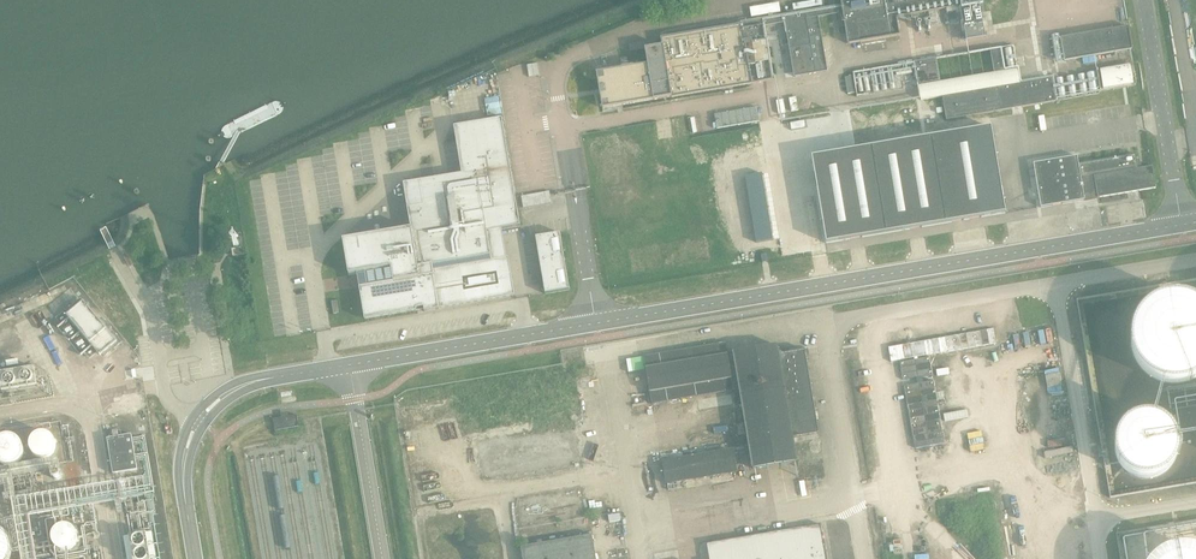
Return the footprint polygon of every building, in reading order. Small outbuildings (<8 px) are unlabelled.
[(818,19),(843,14),(847,44),(899,36),(896,18),(947,9),(947,14),(962,12),(967,41),(986,37),(980,0),(841,0),(842,6),(741,23),(741,25),(661,38),(662,47),(644,50),(647,66),(597,74),(602,109),(752,84),(772,80),(763,27),(785,24),(794,77),(827,72),(818,19)] [(780,3),(751,5),(752,15),(781,13),(780,3)] [(1132,50),(1129,34),(1128,27),(1061,38),(1065,61),(1132,50)] [(1001,49),(853,74),(853,76),(856,93),(857,97),(1005,72),(1001,49)] [(1131,65),(1100,70),(1104,90),(1134,85),(1131,65)] [(853,76),(845,78),(848,94),(856,93),(853,76)] [(1052,81),(943,99),(947,123),(1056,104),(1052,81)] [(757,107),(715,115),(717,129),(759,121),(757,107)] [(689,116),(659,122),(663,142),(693,136),(689,116)] [(411,229),(343,240),(349,275),(357,274),(359,288),(359,287),(365,318),(365,320),(424,310),(424,312),(439,310),(439,309),(513,296),(515,296),(508,257),(506,257),(492,260),(492,259),(491,260),(487,232),(520,226),(502,118),(454,126),(462,174),(403,184),(411,229)] [(990,128),(812,158),(827,244),(1005,214),(990,128)] [(1156,188),(1152,167),(1139,169),(1136,154),(1079,163),(1078,156),(1034,164),(1041,207),(1142,190),(1156,188)] [(560,233),(536,237),(545,294),(569,290),(560,233)] [(245,255),(244,248),(232,250),(233,257),(245,255)] [(1193,301),(1188,299),(1183,298),(1178,297),(1173,297),(1169,297),(1164,298),(1159,300),(1155,302),(1150,305),(1147,308),(1143,311),(1140,315),(1137,319),(1135,323),(1133,328),(1132,333),(1131,337),(1131,342),(1132,347),(1133,352),(1134,357),(1136,361),(1139,365),(1142,369),(1145,373),(1149,376),(1153,379),(1158,381),(1162,382),(1167,384),(1172,384),(1177,384),(1182,384),(1187,383),(1191,381),(1195,379),(1195,302),(1193,301)] [(100,356),(117,342),(84,302),(67,316),(100,356)] [(994,328),(889,347),(891,362),(996,343),(994,328)] [(806,358),(805,350),(778,354),(777,346),(727,355),(725,343),(644,357),(652,404),(739,390),(752,470),(797,463),(793,438),(819,434),(806,358)] [(903,380),(933,375),(930,357),(900,362),(903,380)] [(0,372),(0,395),(42,389),(38,366),(0,372)] [(1047,371),(1048,392),(1062,391),(1062,370),(1047,371)] [(470,430),(534,421),(535,432),(478,440),(483,476),(580,463),(567,371),(464,385),(470,430)] [(944,443),(934,380),(904,385),(915,448),(944,443)] [(713,406),(679,410),(682,427),(715,422),(713,406)] [(299,427),(297,415),(273,419),(275,431),(299,427)] [(1154,478),(1158,476),(1162,474),(1166,471),(1170,467),(1172,463),(1175,459),(1176,454),(1177,450),(1177,445),(1176,440),(1175,435),(1172,431),(1170,427),(1166,424),(1162,421),(1158,418),(1154,417),(1149,416),(1144,416),(1139,416),(1134,417),(1130,419),(1126,422),(1122,425),(1119,429),(1117,433),(1115,438),(1114,442),(1114,447),(1114,452),(1115,457),(1117,461),(1119,465),(1122,469),(1126,472),(1130,475),(1134,477),(1139,478),(1144,479),(1149,479),(1154,478)] [(55,444),(55,443),(55,441),(54,438),(52,434),(48,431),(45,430),(43,429),(39,430),(36,430),(33,433),(31,435),(29,438),(28,443),(29,448),(30,450),(32,453),(36,455),(41,457),(45,456),(48,455),(51,453),(54,449),(55,447),(55,444)] [(25,447),(25,445),(24,442),(22,440),(21,438),(19,436),(16,435),(12,434),(9,434),(6,435),(3,436),(2,438),(0,439),(0,455),(1,457),(5,460),(10,461),(13,461),(16,460),(20,457),(22,456),(24,453),(25,448),(25,447)] [(113,474),(138,470),(132,435),(107,439),(113,474)] [(732,449),(662,462),(666,485),(736,473),(732,449)] [(84,537),(84,536),(83,532),(81,528),(77,526),(73,524),(71,524),(68,525),(64,527),(61,531),(60,533),(60,536),(60,541),(63,544),(66,547),(71,549),(75,548),(77,547),(80,546),(82,544),(83,541),(84,539),(84,537)] [(708,545),(710,558),(826,558),(821,525),(708,545)] [(19,550),(19,546),(18,542),(16,538),(13,535),(11,533),(8,531),(3,529),(0,529),(0,558),(17,558),(19,554),(19,550)] [(522,547),(524,558),(597,558),(593,535),(522,547)] [(1192,549),(1187,549),(1183,548),(1178,549),(1173,550),(1168,551),(1163,553),(1159,556),(1155,558),(1195,558),(1195,550),(1192,549)]
